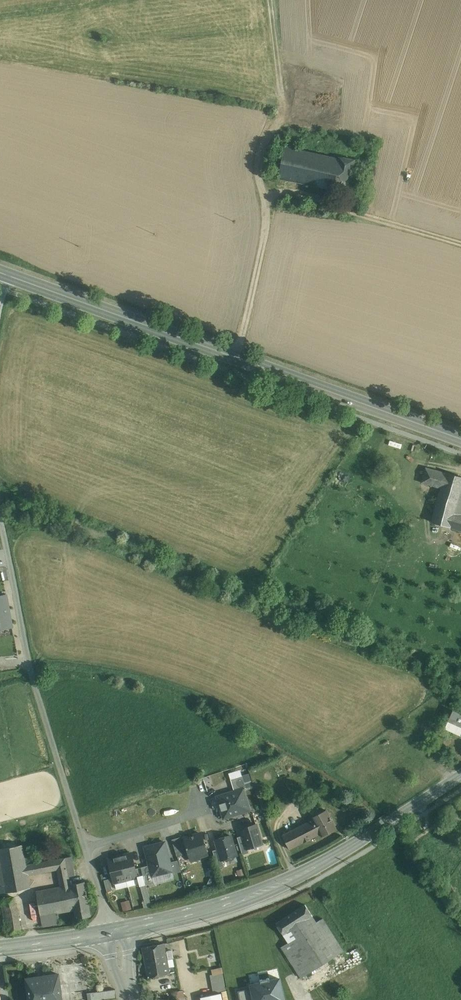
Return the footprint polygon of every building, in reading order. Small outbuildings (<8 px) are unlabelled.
[(321,156),(285,149),(280,177),(316,185),(321,156)] [(340,160),(321,156),(316,185),(324,187),(334,189),(340,160)] [(353,161),(341,158),(340,160),(334,189),(334,191),(346,194),(353,161)] [(445,473),(426,468),(422,482),(441,488),(445,473)] [(445,473),(441,488),(431,522),(450,527),(455,512),(460,491),(460,477),(445,473)] [(455,512),(450,527),(460,530),(460,514),(455,512)] [(0,596),(0,629),(12,626),(7,595),(0,596)] [(453,710),(448,721),(445,728),(460,735),(460,713),(453,710)] [(229,774),(235,791),(244,788),(244,789),(246,788),(240,770),(229,774)] [(235,791),(217,796),(224,818),(250,810),(244,789),(244,788),(235,791)] [(326,810),(312,817),(320,834),(321,836),(336,829),(326,810)] [(438,811),(432,815),(436,820),(441,816),(438,811)] [(299,827),(294,817),(278,825),(283,835),(282,835),(290,849),(320,834),(313,819),(299,827)] [(244,828),(242,832),(243,835),(247,849),(248,849),(262,844),(256,824),(244,828)] [(185,838),(189,853),(191,859),(207,854),(201,833),(185,838)] [(184,835),(172,839),(177,857),(189,853),(185,838),(184,835)] [(230,835),(216,840),(218,849),(222,860),(236,855),(230,835)] [(243,835),(237,837),(242,854),(249,852),(248,849),(247,849),(243,835)] [(165,842),(145,847),(149,865),(152,876),(172,871),(165,842)] [(26,865),(22,845),(0,849),(0,886),(5,885),(6,892),(29,890),(28,875),(26,865)] [(218,849),(213,851),(218,868),(224,866),(222,860),(218,849)] [(132,853),(120,856),(126,879),(137,877),(138,877),(136,869),(132,853)] [(120,856),(108,859),(114,882),(126,879),(120,856)] [(72,857),(65,858),(67,869),(74,868),(72,857)] [(61,887),(70,884),(71,884),(69,877),(76,875),(74,868),(67,869),(65,858),(26,865),(28,875),(57,869),(61,887)] [(149,865),(141,867),(146,885),(154,883),(152,876),(149,865)] [(141,867),(136,869),(138,877),(137,877),(140,886),(146,885),(141,867)] [(71,884),(70,884),(75,910),(76,918),(91,916),(85,882),(71,884)] [(41,915),(58,913),(75,910),(70,884),(61,887),(36,891),(41,915)] [(135,908),(143,906),(138,885),(130,887),(135,908)] [(15,897),(1,900),(6,927),(20,924),(15,897)] [(121,901),(123,909),(131,907),(129,899),(121,901)] [(305,904),(276,923),(283,934),(311,917),(313,916),(305,904)] [(58,913),(41,915),(42,926),(59,922),(58,913)] [(311,917),(283,934),(288,942),(281,947),(301,978),(343,951),(323,918),(315,923),(311,917)] [(20,924),(6,927),(7,934),(21,931),(20,924)] [(164,943),(142,947),(145,963),(167,959),(164,943)] [(167,959),(145,963),(148,978),(170,973),(167,959)] [(223,973),(211,975),(214,992),(226,990),(223,973)] [(58,974),(26,979),(29,999),(61,999),(58,974)] [(270,980),(269,978),(260,980),(261,982),(251,985),(251,988),(254,999),(284,999),(279,978),(270,980)] [(240,999),(254,999),(251,988),(238,991),(240,999)] [(88,999),(99,999),(117,998),(116,989),(87,993),(88,999)] [(183,991),(173,993),(175,999),(184,998),(183,991)]
